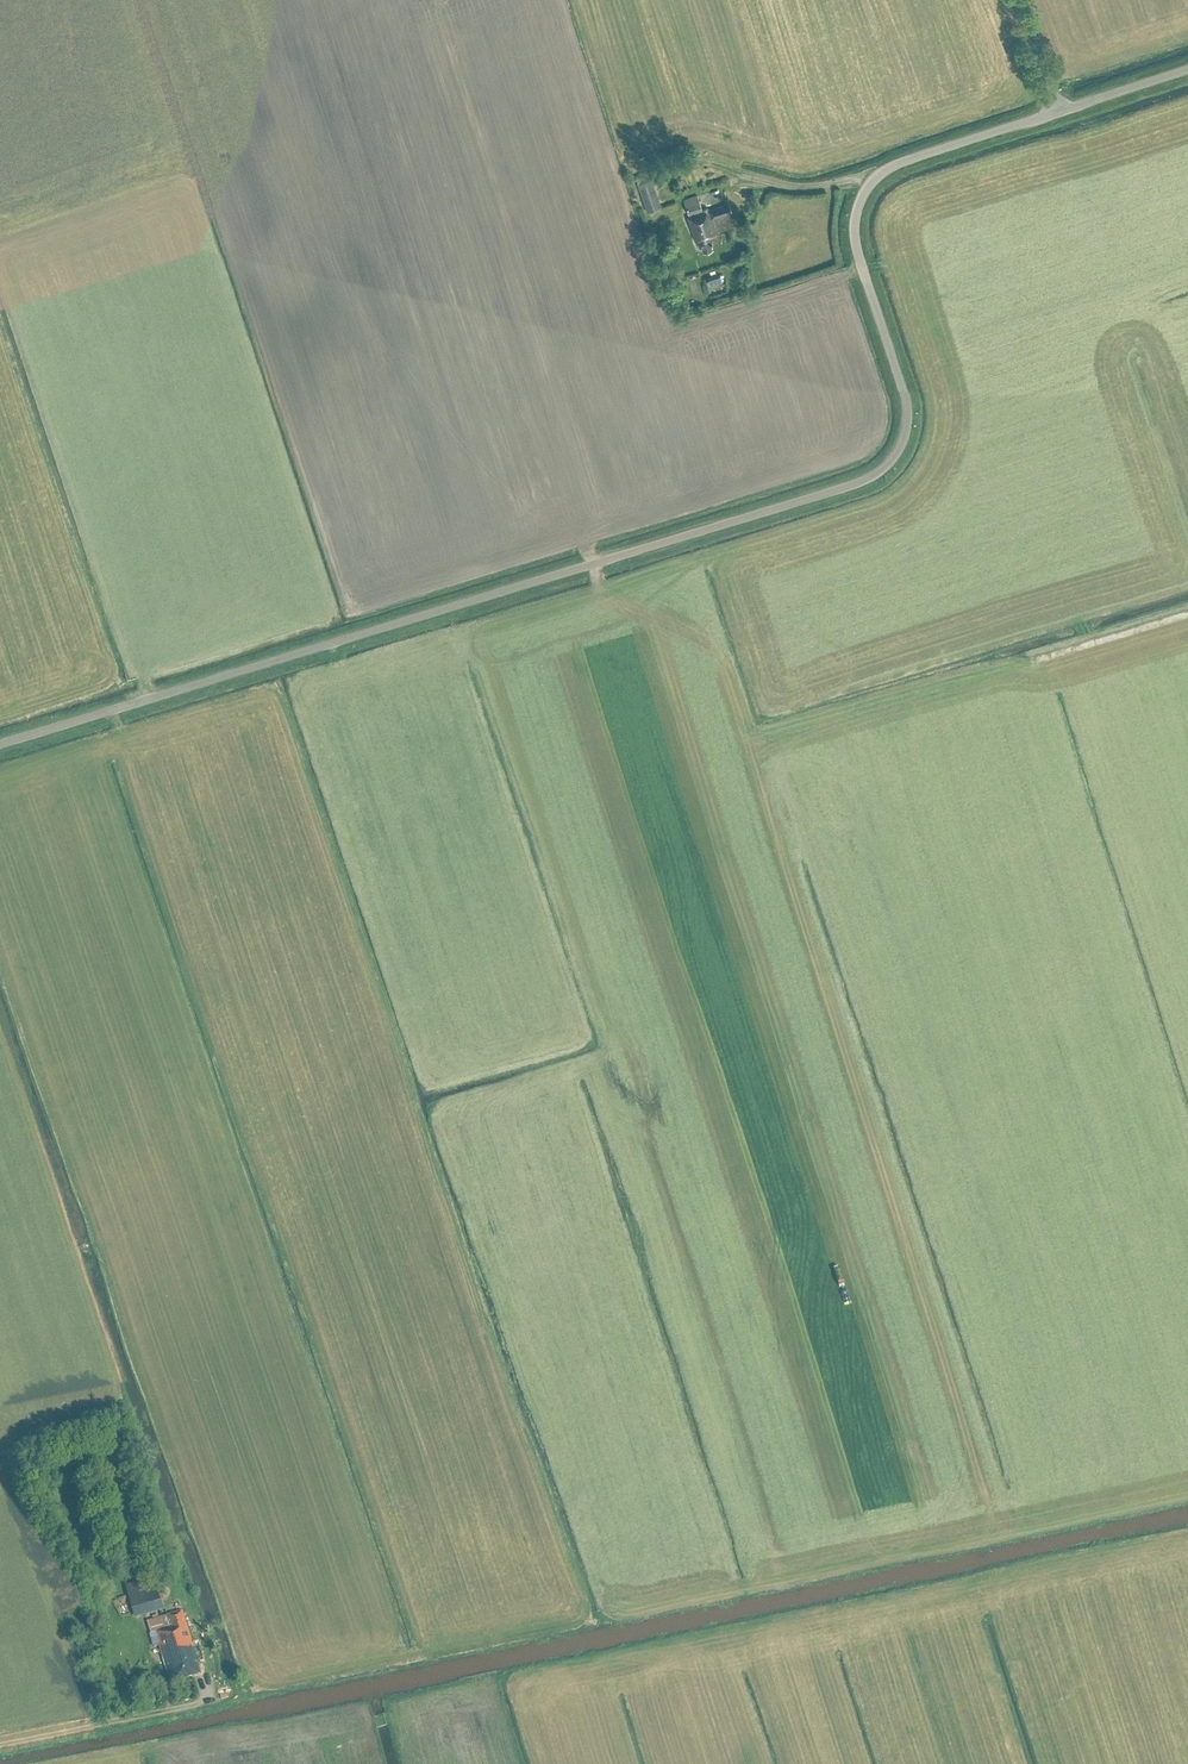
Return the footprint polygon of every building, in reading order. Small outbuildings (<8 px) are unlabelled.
[(647,210),(660,206),(651,178),(637,182),(647,210)] [(688,213),(702,209),(697,194),(684,199),(688,213)] [(711,218),(731,211),(729,202),(687,215),(695,239),(696,239),(699,247),(701,246),(703,251),(713,247),(709,235),(716,233),(711,218)] [(711,273),(713,280),(727,275),(724,268),(711,273)] [(157,1593),(148,1596),(147,1593),(129,1598),(133,1614),(161,1605),(157,1593)] [(170,1684),(200,1675),(181,1613),(147,1623),(154,1648),(159,1646),(170,1684)]
